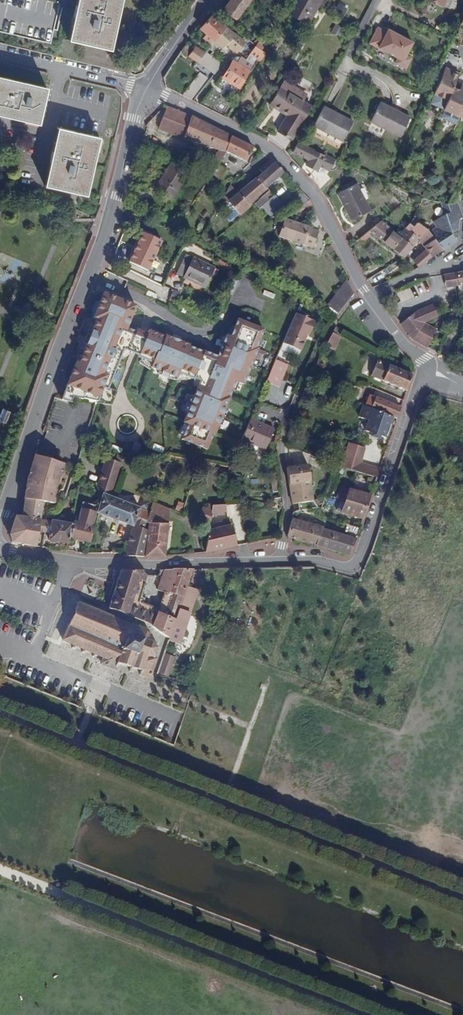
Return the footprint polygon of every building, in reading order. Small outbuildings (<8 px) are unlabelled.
[(42,0),(0,0),(0,32),(50,44),(59,4),(42,0)] [(68,40),(109,50),(121,0),(77,0),(68,40)] [(223,11),(237,20),(252,0),(231,0),(223,11)] [(290,15),(302,22),(313,3),(318,6),(321,0),(298,0),(290,15)] [(443,6),(449,8),(453,0),(446,0),(443,6)] [(302,22),(307,24),(318,6),(313,3),(302,22)] [(215,40),(225,27),(211,15),(200,28),(207,33),(203,38),(211,45),(215,40)] [(233,35),(225,27),(215,40),(223,47),(224,45),(226,43),(231,48),(236,52),(245,43),(235,33),(233,35)] [(379,27),(371,43),(398,58),(396,63),(405,68),(410,58),(406,56),(413,43),(389,29),(387,32),(379,27)] [(191,53),(188,56),(197,62),(205,53),(195,46),(191,53)] [(259,62),(265,53),(255,46),(249,54),(259,62)] [(183,48),(181,51),(188,56),(191,53),(183,48)] [(232,61),(222,77),(239,86),(248,70),(232,61)] [(438,73),(436,79),(439,80),(433,93),(434,93),(430,103),(429,105),(442,111),(443,108),(447,99),(452,88),(459,73),(445,67),(442,74),(438,73)] [(191,98),(208,78),(201,72),(184,92),(191,98)] [(0,77),(0,115),(38,124),(46,88),(0,77)] [(443,108),(442,111),(439,118),(454,125),(457,118),(462,105),(462,88),(461,92),(457,91),(452,88),(447,99),(443,108)] [(288,114),(272,142),(284,150),(310,106),(284,91),(277,102),(282,105),(279,109),(288,114)] [(379,102),(370,121),(399,136),(409,117),(379,102)] [(323,106),(313,126),(341,141),(352,121),(323,106)] [(218,151),(206,167),(213,172),(218,164),(226,152),(231,137),(197,119),(171,108),(163,129),(218,151)] [(99,138),(57,128),(44,186),(86,196),(99,138)] [(253,147),(231,137),(226,152),(247,162),(253,147)] [(333,159),(297,142),(291,153),(328,170),(333,159)] [(275,162),(270,159),(259,169),(262,173),(256,178),(266,189),(267,188),(284,173),(275,162)] [(174,161),(156,190),(171,199),(189,170),(174,161)] [(218,164),(213,172),(211,174),(219,179),(225,170),(218,164)] [(312,180),(320,190),(331,180),(323,171),(312,180)] [(230,185),(222,197),(227,202),(228,201),(239,214),(261,194),(266,190),(266,189),(256,178),(237,194),(230,185)] [(351,186),(349,183),(342,186),(344,190),(338,193),(347,210),(345,211),(350,221),(371,210),(358,183),(354,185),(351,186)] [(268,190),(262,195),(267,200),(273,195),(268,190)] [(309,199),(303,193),(291,202),(297,209),(309,199)] [(274,196),(262,207),(270,216),(282,205),(274,196)] [(312,203),(309,199),(297,209),(300,212),(306,206),(308,207),(312,203)] [(430,232),(434,239),(443,249),(456,240),(451,233),(457,229),(457,219),(462,217),(458,204),(453,208),(440,205),(445,214),(433,222),(437,227),(430,232)] [(256,208),(250,213),(260,225),(266,220),(256,208)] [(414,219),(407,227),(419,239),(419,240),(425,247),(428,250),(414,260),(419,267),(433,256),(432,256),(441,250),(443,249),(434,239),(428,229),(414,219)] [(277,226),(275,233),(279,234),(278,237),(313,248),(318,231),(284,220),(281,228),(277,226)] [(400,236),(380,221),(368,231),(373,234),(403,257),(417,241),(419,240),(419,239),(407,227),(400,236)] [(204,230),(200,236),(207,239),(210,233),(204,230)] [(373,234),(368,231),(359,239),(363,243),(373,234)] [(143,233),(129,263),(147,271),(162,242),(143,233)] [(186,255),(177,275),(205,288),(214,269),(186,255)] [(459,285),(457,273),(445,274),(447,287),(459,285)] [(327,305),(338,314),(353,293),(347,280),(327,305)] [(79,365),(74,378),(71,377),(68,383),(75,385),(73,398),(112,406),(117,392),(108,388),(123,350),(131,353),(140,332),(137,331),(136,333),(127,330),(136,307),(104,295),(94,319),(97,320),(93,332),(87,346),(79,365)] [(416,312),(399,324),(407,335),(424,323),(423,323),(441,315),(435,303),(416,312)] [(283,344),(301,352),(305,340),(304,340),(306,334),(309,335),(315,322),(296,314),(283,344)] [(139,356),(138,358),(153,364),(151,368),(177,379),(179,374),(193,380),(194,379),(200,382),(184,424),(188,425),(182,440),(207,450),(213,435),(214,436),(236,382),(244,385),(258,349),(256,349),(264,331),(238,320),(231,338),(226,337),(217,358),(204,354),(204,353),(188,348),(189,346),(165,337),(165,338),(148,332),(147,335),(139,356)] [(413,341),(428,349),(437,331),(437,330),(424,323),(407,335),(408,336),(413,341)] [(343,332),(335,327),(332,333),(326,346),(334,351),(343,332)] [(87,346),(93,332),(89,331),(83,345),(87,346)] [(140,332),(131,353),(139,356),(147,335),(140,332)] [(276,360),(270,374),(266,383),(279,388),(288,366),(276,360)] [(386,372),(389,366),(378,361),(372,377),(376,378),(380,370),(386,372)] [(76,363),(71,377),(74,378),(79,365),(76,363)] [(406,391),(412,375),(389,366),(386,372),(380,370),(376,378),(406,391)] [(68,383),(63,396),(73,398),(75,385),(68,383)] [(396,419),(401,407),(376,397),(375,398),(369,395),(364,406),(373,409),(393,418),(396,419)] [(364,406),(363,406),(359,417),(369,420),(365,431),(371,433),(370,435),(371,437),(377,439),(378,438),(379,436),(385,439),(393,418),(373,409),(364,406)] [(4,410),(2,409),(0,417),(0,425),(5,426),(9,413),(10,412),(4,410)] [(274,429),(251,419),(242,440),(257,447),(265,450),(274,429)] [(257,447),(242,440),(239,447),(254,454),(257,447)] [(360,463),(366,448),(350,443),(342,467),(356,472),(357,472),(376,478),(380,469),(360,463)] [(22,517),(18,517),(18,518),(33,520),(34,512),(36,501),(40,502),(42,502),(43,502),(45,493),(44,493),(45,488),(46,488),(47,488),(54,462),(39,457),(35,455),(27,480),(22,517)] [(103,493),(108,494),(118,464),(104,459),(94,491),(103,494),(103,493)] [(63,465),(54,462),(47,488),(55,490),(56,487),(63,465)] [(308,466),(286,468),(288,477),(290,497),(291,497),(291,504),(297,503),(299,503),(313,501),(309,474),(308,466)] [(75,525),(70,524),(68,538),(89,543),(96,514),(103,494),(94,491),(77,485),(76,493),(83,496),(75,525)] [(55,490),(47,488),(45,493),(51,494),(54,498),(55,495),(55,490)] [(348,490),(345,501),(366,508),(370,496),(348,490)] [(51,494),(45,493),(43,502),(53,504),(54,498),(51,494)] [(145,523),(149,512),(111,498),(112,495),(108,494),(103,493),(103,494),(96,514),(131,526),(127,545),(144,546),(146,530),(142,529),(145,523)] [(185,503),(178,501),(176,509),(182,511),(185,503)] [(319,509),(313,501),(299,503),(297,503),(298,511),(300,511),(319,509)] [(345,501),(342,511),(342,512),(363,519),(366,508),(345,501)] [(144,557),(163,557),(169,509),(152,503),(149,512),(145,523),(148,524),(145,546),(144,557)] [(226,515),(225,505),(211,506),(211,508),(211,513),(210,521),(215,522),(216,516),(226,515)] [(198,519),(210,521),(211,513),(211,508),(200,506),(198,519)] [(33,520),(18,518),(15,518),(9,535),(11,542),(35,547),(37,525),(33,524),(34,520),(33,520)] [(38,526),(38,532),(44,533),(46,521),(39,520),(39,521),(38,526)] [(70,524),(62,523),(50,521),(49,534),(47,542),(67,545),(68,538),(70,524)] [(323,530),(292,521),(287,537),(318,547),(323,530)] [(204,553),(236,546),(229,526),(208,530),(204,553)] [(323,530),(318,547),(350,557),(356,540),(323,530)] [(276,542),(241,540),(241,552),(276,553),(276,542)] [(124,556),(143,557),(144,546),(127,545),(124,553),(124,556)] [(186,587),(192,570),(161,571),(159,575),(162,576),(157,591),(164,594),(158,610),(137,602),(145,577),(144,575),(145,571),(120,571),(108,609),(149,625),(151,627),(168,639),(168,641),(179,645),(190,615),(189,614),(178,611),(186,587)] [(198,591),(186,587),(178,611),(189,614),(190,615),(198,591)] [(117,664),(139,671),(147,673),(152,674),(152,672),(157,658),(154,657),(153,655),(155,655),(156,654),(157,652),(157,651),(156,650),(156,649),(156,648),(152,642),(148,641),(150,636),(145,634),(146,630),(131,625),(131,626),(106,615),(77,603),(62,640),(67,643),(73,645),(103,658),(101,663),(115,669),(117,664)] [(177,656),(167,653),(160,672),(170,676),(177,656)]
